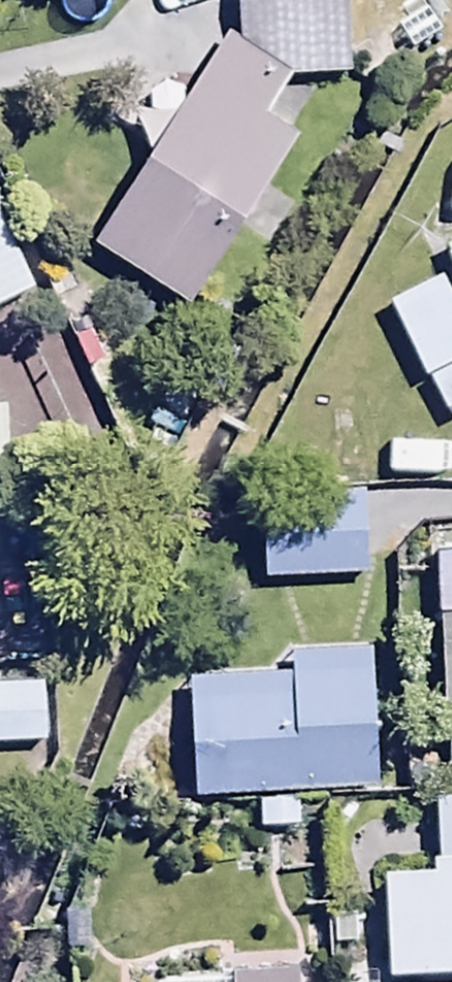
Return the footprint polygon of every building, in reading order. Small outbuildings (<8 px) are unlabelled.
[(95,252),(193,313),(299,142),(268,122),(295,79),(350,79),(349,0),(241,0),(241,50),(228,41),(95,252)] [(0,274),(0,340),(59,312),(34,258),(0,274)] [(412,318),(451,391),(451,296),(412,318)] [(282,518),(289,607),(399,599),(392,510),(282,518)] [(201,683),(211,816),(410,801),(400,668),(201,683)] [(68,760),(65,701),(0,703),(0,762),(68,760)] [(442,804),(442,882),(388,884),(391,981),(451,979),(451,804),(442,804)]
